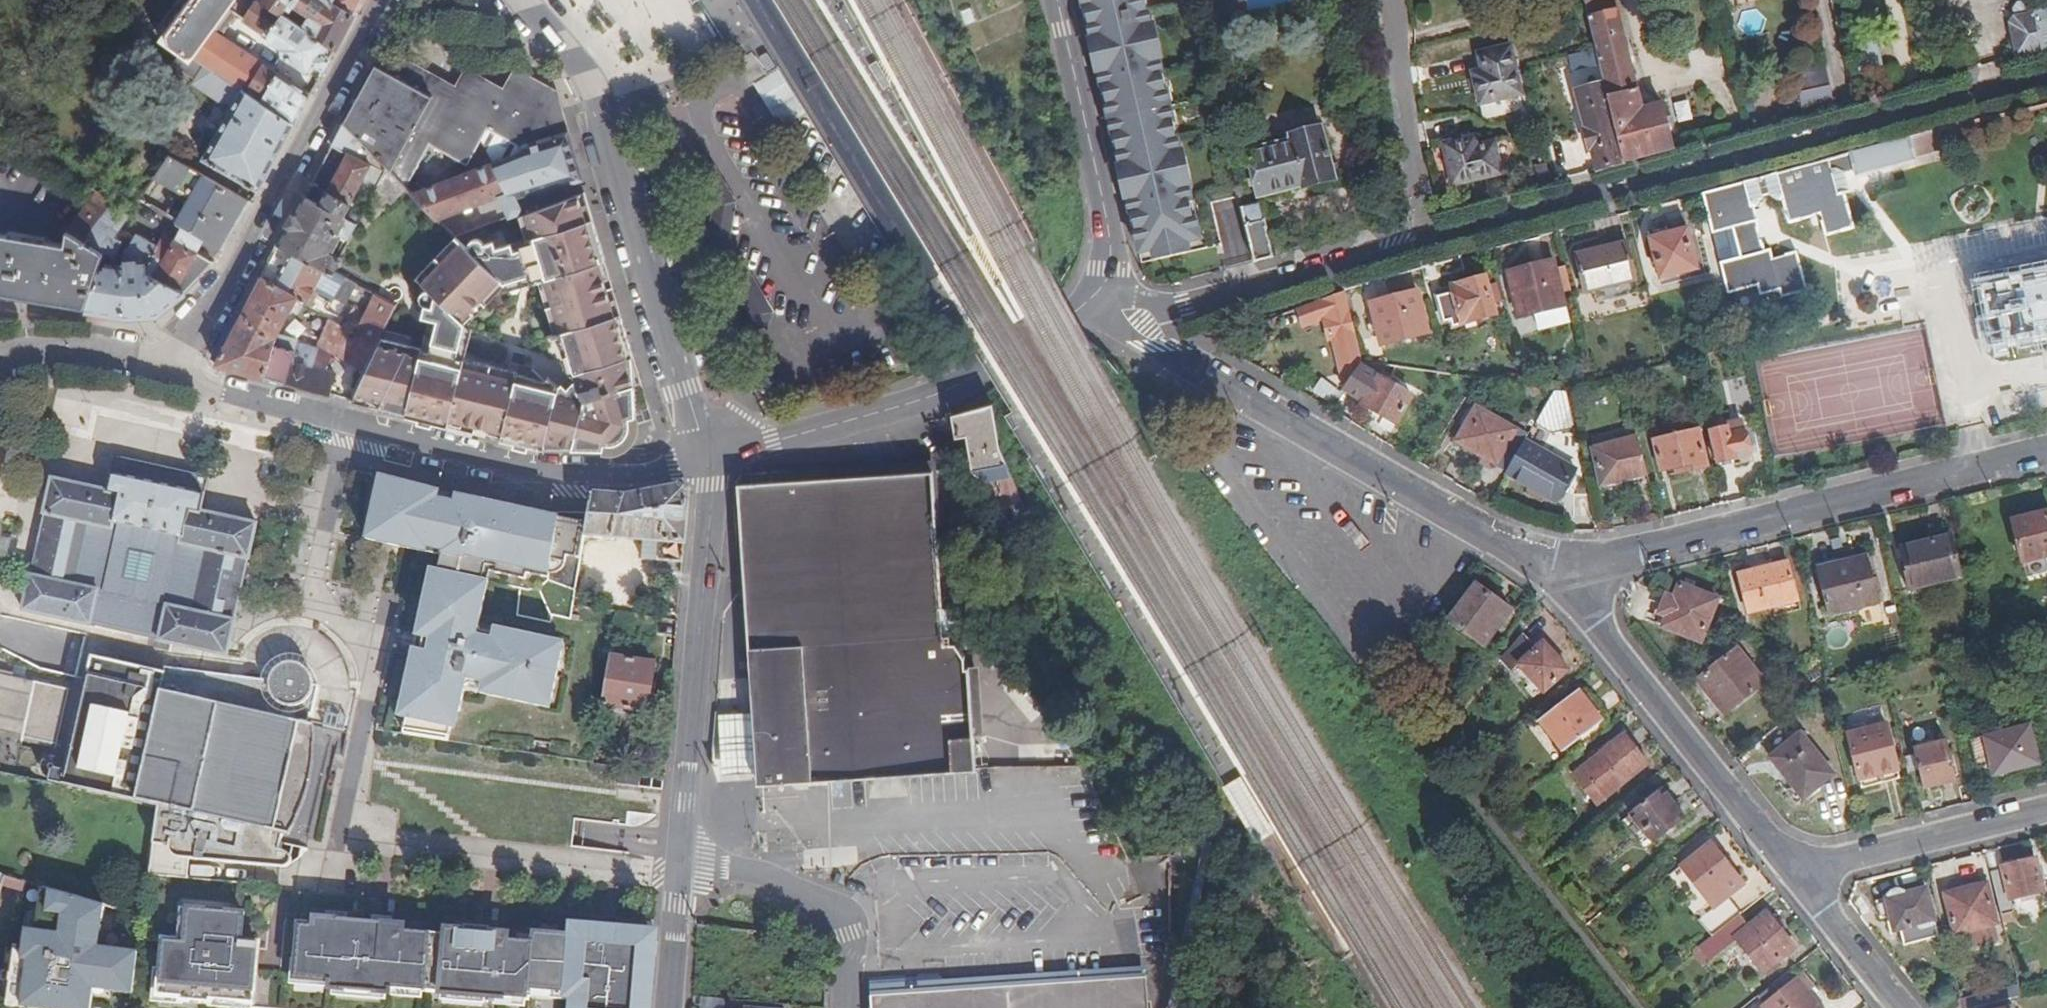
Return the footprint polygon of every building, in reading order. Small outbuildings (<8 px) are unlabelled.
[(216,32),(232,10),(239,0),(189,0),(160,41),(178,55),(172,64),(196,82),(195,85),(223,104),(227,103),(233,108),(202,159),(254,190),(261,190),(296,124),(197,58),(216,32)] [(326,43),(261,0),(239,0),(232,10),(253,23),(271,35),(270,39),(283,47),(281,54),(311,73),(316,63),(321,53),(326,43)] [(354,10),(338,0),(261,0),(326,43),(335,50),(354,10)] [(360,0),(338,0),(354,10),(360,0)] [(1090,36),(1093,35),(1096,46),(1098,45),(1099,49),(1101,56),(1098,57),(1101,67),(1098,68),(1119,162),(1122,162),(1124,172),(1126,172),(1127,176),(1129,183),(1127,184),(1129,193),(1126,195),(1136,242),(1150,239),(1153,252),(1188,244),(1185,232),(1197,228),(1194,211),(1187,212),(1184,199),(1191,198),(1187,181),(1183,181),(1176,149),(1180,148),(1176,131),(1170,132),(1167,119),(1173,118),(1166,83),(1159,85),(1157,72),(1162,71),(1158,53),(1155,54),(1148,22),(1152,21),(1147,4),(1142,5),(1141,0),(1082,0),(1090,36)] [(1626,163),(1673,150),(1660,105),(1642,109),(1616,0),(1586,0),(1588,9),(1597,45),(1601,65),(1607,86),(1626,163)] [(2035,15),(2033,4),(2019,8),(2015,13),(2015,23),(2011,29),(2016,60),(2041,54),(2035,15)] [(216,32),(237,46),(253,23),(232,10),(216,32)] [(2041,54),(2046,52),(2046,13),(2035,15),(2041,54)] [(296,124),(312,92),(280,70),(277,71),(237,46),(216,32),(197,58),(296,124)] [(1518,95),(1506,45),(1477,52),(1480,69),(1469,71),(1477,104),(1518,95)] [(1598,170),(1626,163),(1607,86),(1601,65),(1597,45),(1571,53),(1575,72),(1579,89),(1598,170)] [(330,59),(321,53),(316,63),(324,69),(330,59)] [(754,75),(764,70),(760,63),(756,56),(747,62),(754,75)] [(516,199),(582,180),(558,94),(517,74),(507,94),(470,73),(460,92),(403,62),(395,75),(375,66),(344,125),(368,149),(416,198),(442,220),(503,196),(511,217),(519,212),(516,199)] [(1806,114),(1833,107),(1823,63),(1814,66),(1797,81),(1798,89),(1806,114)] [(758,85),(782,125),(803,112),(779,72),(758,85)] [(368,149),(344,125),(332,146),(362,161),(368,149)] [(1492,131),(1442,146),(1449,177),(1467,172),(1470,182),(1502,172),(1492,131)] [(1941,131),(1912,139),(1916,155),(1945,148),(1941,131)] [(1325,136),(1252,155),(1263,198),(1336,178),(1325,136)] [(1912,138),(1703,195),(1713,236),(1730,230),(1738,259),(1719,264),(1727,295),(1756,286),(1759,296),(1777,291),(1779,297),(1806,291),(1796,253),(1774,258),(1771,249),(1765,250),(1758,221),(1759,219),(1755,206),(1758,204),(1759,198),(1768,196),(1779,203),(1783,202),(1788,223),(1819,216),(1825,236),(1854,230),(1845,193),(1850,190),(1845,173),(1856,170),(1858,175),(1918,159),(1916,155),(1912,139),(1912,138)] [(362,161),(332,146),(311,184),(328,194),(321,204),(343,216),(357,190),(364,193),(370,181),(379,186),(378,187),(400,211),(416,198),(368,149),(362,161)] [(706,155),(686,168),(711,207),(703,244),(747,316),(736,343),(757,352),(773,313),(729,239),(735,204),(706,155)] [(221,250),(252,204),(172,156),(158,177),(193,201),(178,226),(182,229),(203,242),(205,239),(221,250)] [(1543,162),(1533,165),(1538,182),(1548,179),(1543,162)] [(1487,177),(1492,199),(1508,194),(1502,173),(1487,177)] [(198,254),(203,242),(182,229),(174,244),(165,240),(160,249),(137,236),(123,257),(123,272),(112,269),(112,257),(119,243),(124,244),(128,239),(118,230),(132,212),(98,191),(67,231),(104,253),(88,311),(127,317),(131,317),(160,314),(188,292),(195,283),(214,262),(198,254)] [(439,319),(433,349),(410,343),(412,337),(385,330),(377,346),(368,367),(352,399),(448,425),(449,420),(458,422),(457,427),(476,432),(481,414),(505,420),(502,437),(557,449),(623,451),(631,444),(633,438),(631,388),(641,384),(586,194),(519,216),(529,249),(501,257),(496,243),(485,245),(482,243),(474,244),(470,252),(457,241),(418,281),(430,292),(425,294),(422,299),(423,304),(426,306),(423,315),(439,319)] [(343,216),(321,204),(306,195),(280,245),(336,275),(341,259),(328,251),(334,239),(338,240),(343,229),(340,228),(346,218),(343,216)] [(1261,206),(1242,211),(1255,264),(1276,259),(1261,206)] [(88,311),(104,253),(67,231),(66,244),(0,235),(0,295),(88,311)] [(1687,231),(1649,242),(1660,284),(1698,275),(1687,231)] [(314,312),(336,275),(280,245),(262,278),(296,299),(306,304),(305,307),(314,312)] [(1571,258),(1582,304),(1637,292),(1627,245),(1571,258)] [(1564,264),(1509,278),(1521,324),(1535,320),(1540,337),(1570,329),(1565,302),(1573,300),(1564,264)] [(296,299),(262,278),(218,366),(307,388),(316,354),(317,352),(309,344),(278,335),(296,299)] [(2017,284),(2017,282),(1982,289),(1987,319),(1988,319),(1994,344),(1996,346),(2008,343),(2008,344),(2036,339),(2036,337),(2046,335),(2046,278),(2017,284)] [(1456,298),(1439,301),(1445,327),(1461,323),(1464,331),(1499,321),(1488,281),(1455,289),(1456,298)] [(1300,309),(1306,325),(1327,318),(1333,337),(1338,336),(1351,386),(1353,382),(1359,375),(1368,364),(1347,296),(1346,293),(1300,309)] [(1896,303),(1910,300),(1908,293),(1895,295),(1896,303)] [(1421,294),(1372,306),(1381,350),(1430,338),(1421,294)] [(381,298),(362,337),(377,346),(385,330),(395,306),(381,298)] [(362,337),(328,319),(320,342),(368,367),(377,346),(362,337)] [(316,354),(307,388),(333,394),(336,373),(317,352),(316,354)] [(1382,380),(1390,369),(1368,364),(1359,375),(1353,382),(1373,394),(1364,406),(1387,420),(1382,428),(1393,435),(1398,428),(1416,401),(1382,380)] [(1502,377),(1501,385),(1517,387),(1517,379),(1502,377)] [(1331,408),(1339,398),(1319,385),(1312,395),(1331,408)] [(1558,392),(1540,422),(1552,429),(1571,425),(1566,393),(1558,392)] [(993,405),(950,414),(955,438),(965,437),(971,470),(986,480),(1012,478),(1003,455),(993,405)] [(1529,440),(1475,411),(1458,444),(1509,474),(1526,445),(1529,440)] [(1738,428),(1709,435),(1718,467),(1746,459),(1738,428)] [(1696,434),(1654,445),(1661,476),(1687,470),(1689,477),(1706,471),(1696,434)] [(1637,442),(1591,453),(1601,491),(1646,480),(1637,442)] [(1576,475),(1526,445),(1509,474),(1507,475),(1560,505),(1576,475)] [(92,627),(101,629),(156,642),(160,643),(228,657),(258,528),(203,515),(207,499),(211,482),(119,460),(110,493),(54,480),(23,613),(55,620),(58,620),(92,627)] [(764,507),(741,534),(758,783),(822,779),(977,769),(970,665),(966,666),(965,655),(957,648),(946,647),(934,471),(787,481),(764,507)] [(410,480),(384,473),(371,530),(401,537),(410,480)] [(490,501),(410,480),(401,537),(400,545),(444,555),(441,572),(476,580),(490,501)] [(737,484),(741,534),(764,507),(787,481),(737,484)] [(1015,482),(1005,484),(1006,507),(1011,507),(1023,540),(1027,539),(1037,537),(1015,482)] [(690,496),(677,486),(626,497),(591,497),(587,526),(585,540),(615,542),(615,540),(644,542),(643,562),(684,566),(690,496)] [(587,526),(490,501),(476,580),(486,582),(489,566),(500,568),(500,575),(528,581),(530,575),(551,580),(555,561),(569,565),(571,559),(582,561),(585,540),(587,526)] [(2010,523),(2021,565),(2046,557),(2046,513),(2010,523)] [(401,537),(371,530),(369,538),(400,545),(401,537)] [(1045,555),(1037,537),(1027,539),(1036,559),(1045,555)] [(1908,592),(1957,580),(1948,538),(1902,550),(1908,574),(1903,575),(1908,592)] [(1827,621),(1877,607),(1866,559),(1815,573),(1827,621)] [(1747,618),(1797,604),(1787,565),(1738,577),(1747,618)] [(433,571),(431,583),(439,585),(441,572),(433,571)] [(405,732),(448,743),(476,580),(441,572),(439,585),(431,583),(422,620),(430,621),(420,666),(412,665),(404,701),(411,702),(408,718),(405,732)] [(476,580),(448,743),(450,743),(456,711),(463,712),(467,690),(469,685),(482,688),(481,694),(544,708),(547,696),(555,697),(565,655),(557,654),(559,642),(495,627),(494,633),(480,630),(482,624),(488,598),(481,596),(486,582),(476,580)] [(1661,623),(1697,641),(1717,601),(1681,583),(1674,595),(1672,594),(1665,611),(1667,612),(1661,623)] [(1511,615),(1476,587),(1449,623),(1485,650),(1511,615)] [(58,620),(55,620),(53,629),(87,637),(88,631),(99,634),(100,632),(101,629),(92,627),(58,620)] [(422,620),(412,665),(420,666),(430,621),(422,620)] [(495,627),(482,624),(480,630),(494,633),(495,627)] [(94,658),(166,675),(168,669),(172,651),(155,646),(156,642),(101,629),(100,632),(99,634),(95,654),(84,651),(94,659),(94,658)] [(88,631),(87,637),(84,651),(95,654),(99,634),(88,631)] [(1543,695),(1568,674),(1544,647),(1536,653),(1522,638),(1499,660),(1511,675),(1518,669),(1543,695)] [(1759,683),(1733,647),(1692,679),(1720,712),(1759,683)] [(89,680),(94,659),(84,651),(77,678),(89,680)] [(655,664),(613,656),(604,705),(647,712),(655,664)] [(94,659),(89,680),(64,785),(138,803),(160,703),(166,675),(94,658),(94,659)] [(244,679),(168,669),(166,675),(160,703),(138,803),(160,809),(151,877),(188,879),(191,859),(283,868),(287,868),(291,862),(289,856),(286,853),(279,852),(282,835),(287,837),(289,834),(300,813),(308,790),(314,764),(314,740),(313,729),(312,724),(307,723),(309,717),(313,717),(319,689),(313,688),(312,681),(309,673),(300,665),(287,663),(274,670),(269,682),(260,681),(244,679)] [(59,748),(60,748),(73,689),(15,677),(15,674),(1,671),(0,670),(0,736),(59,748)] [(246,674),(244,679),(260,681),(259,677),(257,673),(251,672),(246,674)] [(469,685),(467,690),(481,694),(482,688),(469,685)] [(1601,726),(1577,695),(1541,722),(1563,753),(1590,733),(1592,734),(1601,726)] [(411,702),(404,701),(401,715),(408,718),(411,702)] [(346,722),(325,718),(324,729),(344,733),(346,722)] [(1886,726),(1848,735),(1859,788),(1899,780),(1886,726)] [(1992,779),(2038,768),(2029,729),(1971,744),(1977,770),(1989,767),(1992,779)] [(1826,777),(1796,734),(1763,756),(1793,800),(1826,777)] [(1646,768),(1624,741),(1579,774),(1599,802),(1646,768)] [(1947,745),(1914,752),(1922,791),(1956,782),(1947,745)] [(1636,793),(1618,806),(1623,813),(1641,799),(1636,793)] [(1650,845),(1683,822),(1659,793),(1629,816),(1650,845)] [(1709,940),(1740,918),(1728,903),(1745,889),(1711,846),(1681,870),(1715,914),(1699,927),(1709,940)] [(2034,862),(1988,873),(1999,916),(2012,913),(2010,903),(2043,895),(2034,862)] [(93,991),(94,984),(111,986),(110,993),(133,996),(138,955),(100,950),(92,949),(96,922),(104,923),(106,905),(29,881),(21,901),(38,907),(38,910),(42,911),(39,932),(24,930),(22,946),(17,946),(10,1002),(0,1001),(0,1007),(91,1007),(93,991)] [(1962,951),(1993,944),(1989,928),(1995,927),(1985,886),(1943,895),(1953,937),(1958,936),(1962,951)] [(1891,936),(1931,926),(1924,892),(1906,897),(1897,894),(1889,896),(1883,903),(1891,936)] [(242,913),(188,908),(184,944),(163,943),(158,998),(180,998),(179,1003),(207,1005),(208,1001),(251,1005),(256,942),(240,941),(242,913)] [(1761,977),(1793,952),(1765,917),(1749,930),(1740,918),(1709,940),(1696,950),(1706,962),(1734,942),(1761,977)] [(298,925),(291,1007),(647,1007),(654,935),(618,932),(618,941),(533,934),(532,942),(509,940),(509,936),(444,931),(444,935),(403,931),(403,927),(315,920),(314,926),(298,925)] [(100,950),(104,923),(96,922),(92,949),(100,950)] [(866,980),(868,1007),(1147,1007),(1143,972),(941,989),(940,977),(880,979),(866,980)] [(1761,1007),(1817,1007),(1796,981),(1761,1007)] [(93,991),(110,993),(111,986),(94,984),(93,991)] [(693,995),(692,1007),(722,1007),(723,998),(693,995)]
